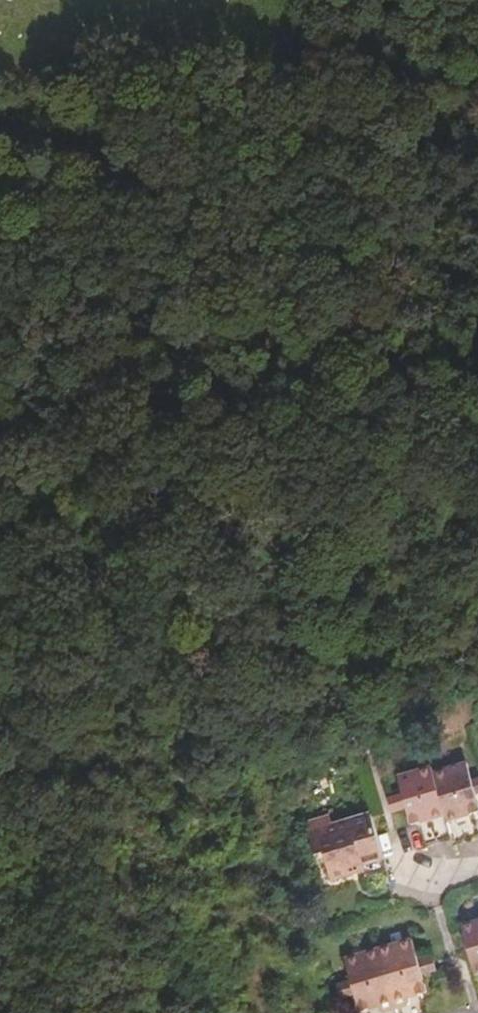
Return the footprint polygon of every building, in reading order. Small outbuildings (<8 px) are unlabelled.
[(459,766),(425,775),(443,841),(445,847),(460,843),(475,839),(469,819),(473,818),(459,766)] [(422,767),(390,777),(395,794),(400,812),(404,827),(417,823),(424,846),(432,844),(443,841),(425,775),(422,767)] [(400,812),(395,794),(378,799),(383,817),(400,812)] [(323,816),(300,821),(308,853),(318,850),(325,878),(358,869),(357,864),(369,861),(365,845),(357,815),(325,823),(323,816)] [(453,925),(474,998),(477,997),(477,918),(453,925)] [(366,953),(384,1012),(416,1012),(412,999),(418,997),(412,977),(409,964),(403,942),(366,953)] [(337,961),(343,982),(347,996),(352,1012),(358,1011),(358,1012),(384,1012),(366,953),(337,961)] [(424,960),(409,964),(412,977),(427,973),(424,960)] [(347,996),(343,982),(327,987),(331,1001),(347,996)]
